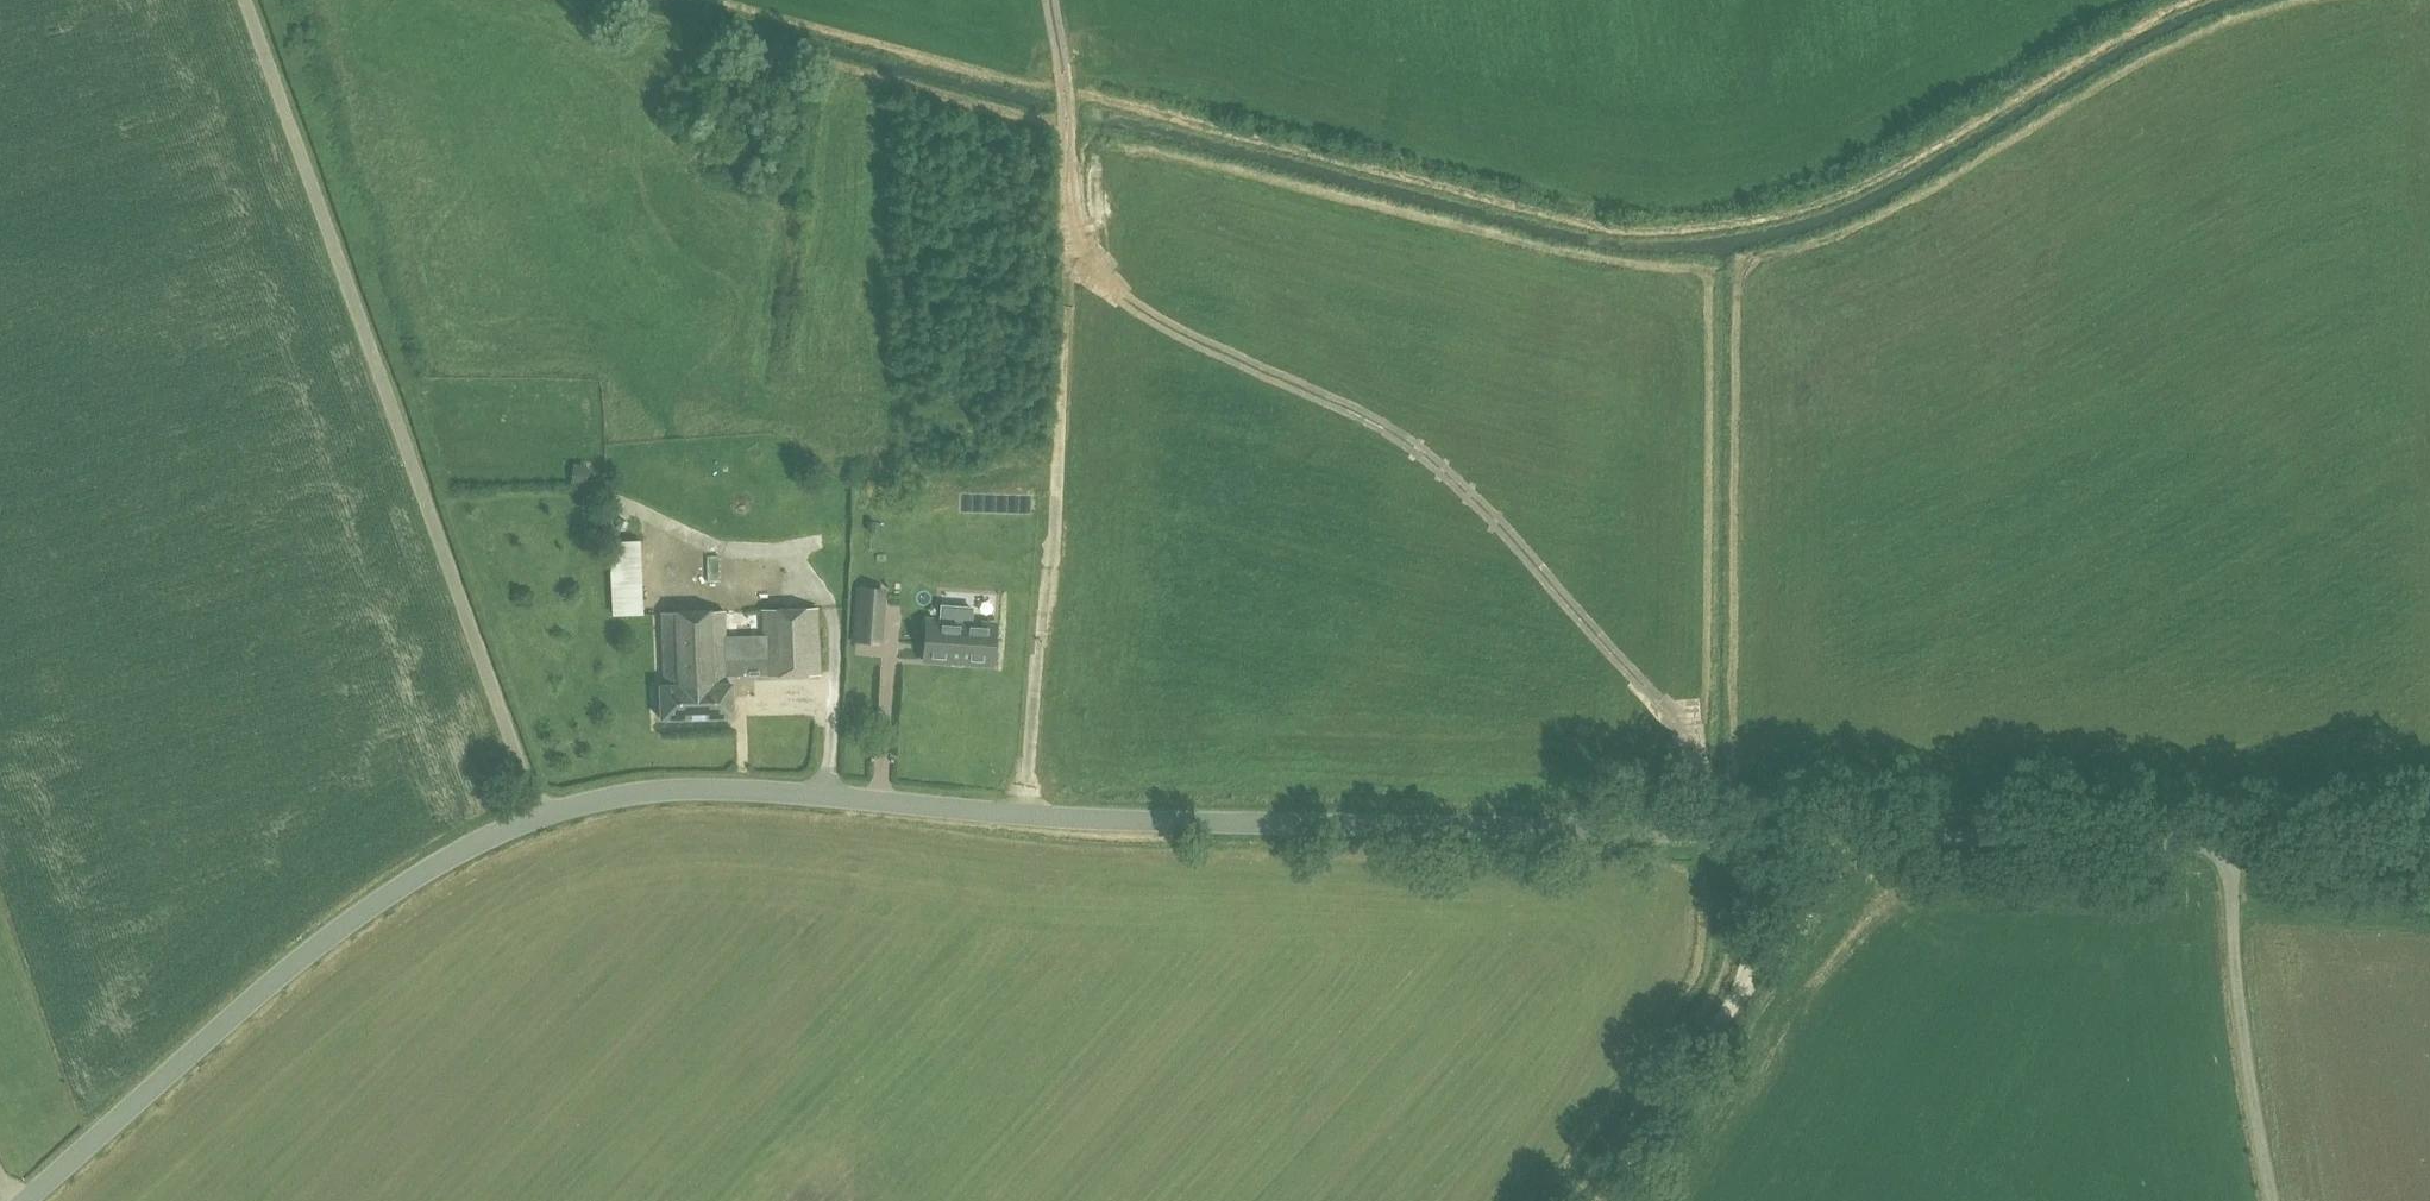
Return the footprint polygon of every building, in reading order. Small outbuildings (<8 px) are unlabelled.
[(1008,517),(1031,497),(1011,474),(988,493),(1008,517)] [(646,539),(609,541),(612,615),(649,614),(646,539)] [(885,590),(858,588),(856,614),(883,616),(885,590)] [(928,619),(925,658),(992,663),(995,623),(972,621),(973,607),(942,604),(941,619),(928,619)] [(761,608),(763,657),(767,657),(767,673),(767,674),(821,673),(817,606),(761,608)] [(767,657),(763,657),(726,658),(725,609),(661,611),(664,684),(660,684),(661,717),(732,715),(731,681),(727,681),(727,675),(767,673),(767,657)] [(497,748),(488,750),(490,757),(499,755),(497,748)] [(1797,891),(1792,900),(1804,906),(1809,897),(1797,891)]
